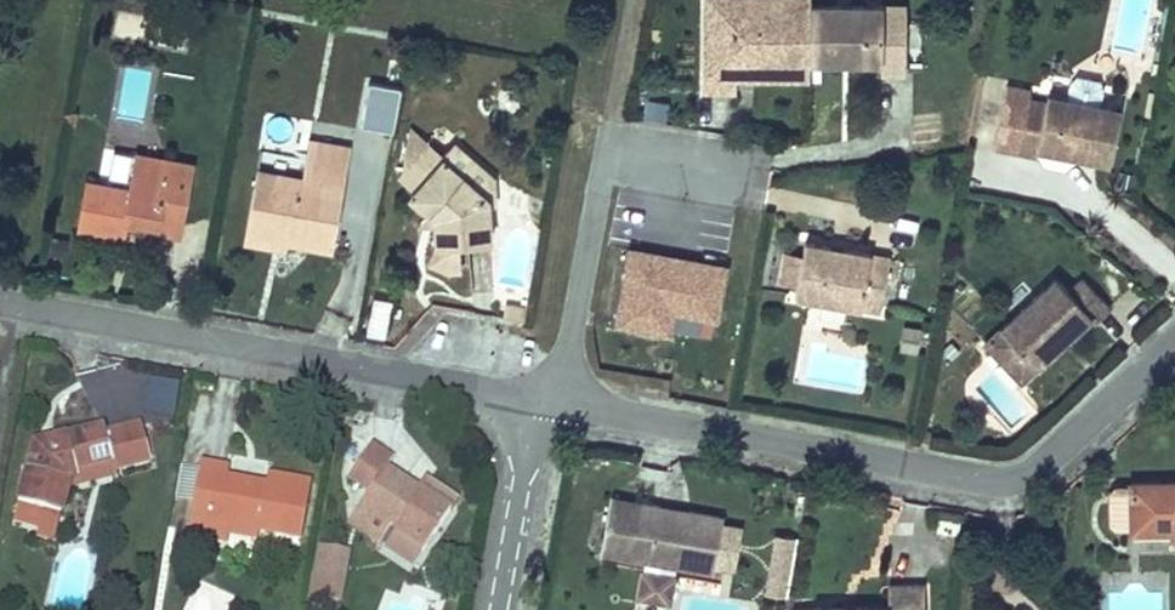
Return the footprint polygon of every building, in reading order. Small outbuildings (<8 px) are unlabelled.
[(803,59),(806,5),(806,0),(700,0),(695,84),(725,85),(726,75),(727,54),(747,56),(747,76),(803,79),(803,59)] [(903,9),(806,5),(803,59),(873,61),(874,75),(900,76),(903,9)] [(747,56),(727,54),(726,75),(747,76),(747,56)] [(1067,80),(1062,97),(1095,103),(1099,85),(1095,77),(1073,75),(1067,80)] [(393,129),(396,86),(363,84),(361,127),(393,129)] [(1095,103),(1062,97),(1042,94),(1040,100),(1025,97),(1027,89),(1004,85),(999,108),(1023,113),(1014,152),(1032,156),(1033,148),(1108,162),(1118,108),(1095,103)] [(640,119),(666,120),(667,101),(641,100),(640,119)] [(999,108),(991,147),(1014,152),(1023,113),(999,108)] [(350,140),(307,132),(303,151),(299,173),(257,165),(245,224),(273,229),(275,220),(332,232),(350,140)] [(411,169),(421,177),(442,153),(424,138),(411,151),(411,169)] [(494,174),(454,139),(442,153),(485,190),(486,200),(494,199),(494,174)] [(164,165),(168,148),(137,141),(134,159),(164,165)] [(261,144),(257,165),(299,173),(303,151),(261,144)] [(164,165),(134,159),(130,175),(86,165),(75,216),(121,225),(123,211),(178,221),(192,153),(168,148),(164,165)] [(485,190),(442,153),(421,177),(412,189),(435,209),(434,238),(422,250),(434,262),(450,262),(451,237),(487,236),(486,200),(485,190)] [(273,229),(330,241),(332,232),(275,220),(273,229)] [(273,229),(245,224),(243,235),(271,241),(273,229)] [(799,249),(794,277),(791,290),(877,304),(884,253),(801,238),(799,249)] [(717,323),(728,264),(626,246),(611,328),(669,339),(674,315),(717,323)] [(776,276),(794,277),(799,249),(782,246),(776,276)] [(1063,293),(1051,279),(995,327),(1029,367),(1084,320),(1087,324),(1106,309),(1080,279),(1063,293)] [(371,297),(367,332),(384,334),(388,299),(371,297)] [(979,341),(1014,380),(1029,367),(995,327),(979,341)] [(41,505),(57,508),(65,480),(68,464),(110,455),(112,464),(149,455),(140,420),(104,428),(102,422),(31,440),(12,515),(37,520),(41,505)] [(360,506),(388,524),(399,531),(425,548),(451,507),(419,487),(388,466),(392,460),(369,445),(346,480),(368,494),(360,506)] [(113,469),(112,464),(110,455),(68,464),(65,480),(113,469)] [(226,464),(201,459),(193,502),(214,505),(211,519),(228,522),(226,529),(257,534),(258,528),(299,536),(309,480),(269,473),(267,484),(224,476),(226,464)] [(1125,474),(1125,477),(1110,476),(1103,483),(1103,517),(1110,523),(1127,522),(1128,526),(1166,525),(1167,510),(1174,509),(1174,471),(1125,474)] [(427,475),(419,487),(451,507),(459,495),(427,475)] [(698,569),(708,514),(677,508),(676,514),(642,509),(643,501),(598,492),(587,547),(698,569)] [(676,514),(677,508),(643,501),(642,509),(676,514)] [(193,502),(190,522),(226,529),(228,522),(211,519),(214,505),(193,502)] [(35,530),(51,535),(57,508),(41,505),(37,520),(35,530)] [(377,541),(388,524),(360,506),(349,523),(377,541)] [(387,549),(413,565),(425,548),(399,531),(387,549)] [(772,532),(762,593),(786,597),(796,536),(772,532)] [(348,549),(321,545),(313,591),(340,596),(348,549)] [(832,601),(799,600),(799,609),(911,609),(912,581),(877,580),(875,604),(842,602),(842,609),(831,608),(832,601)]
